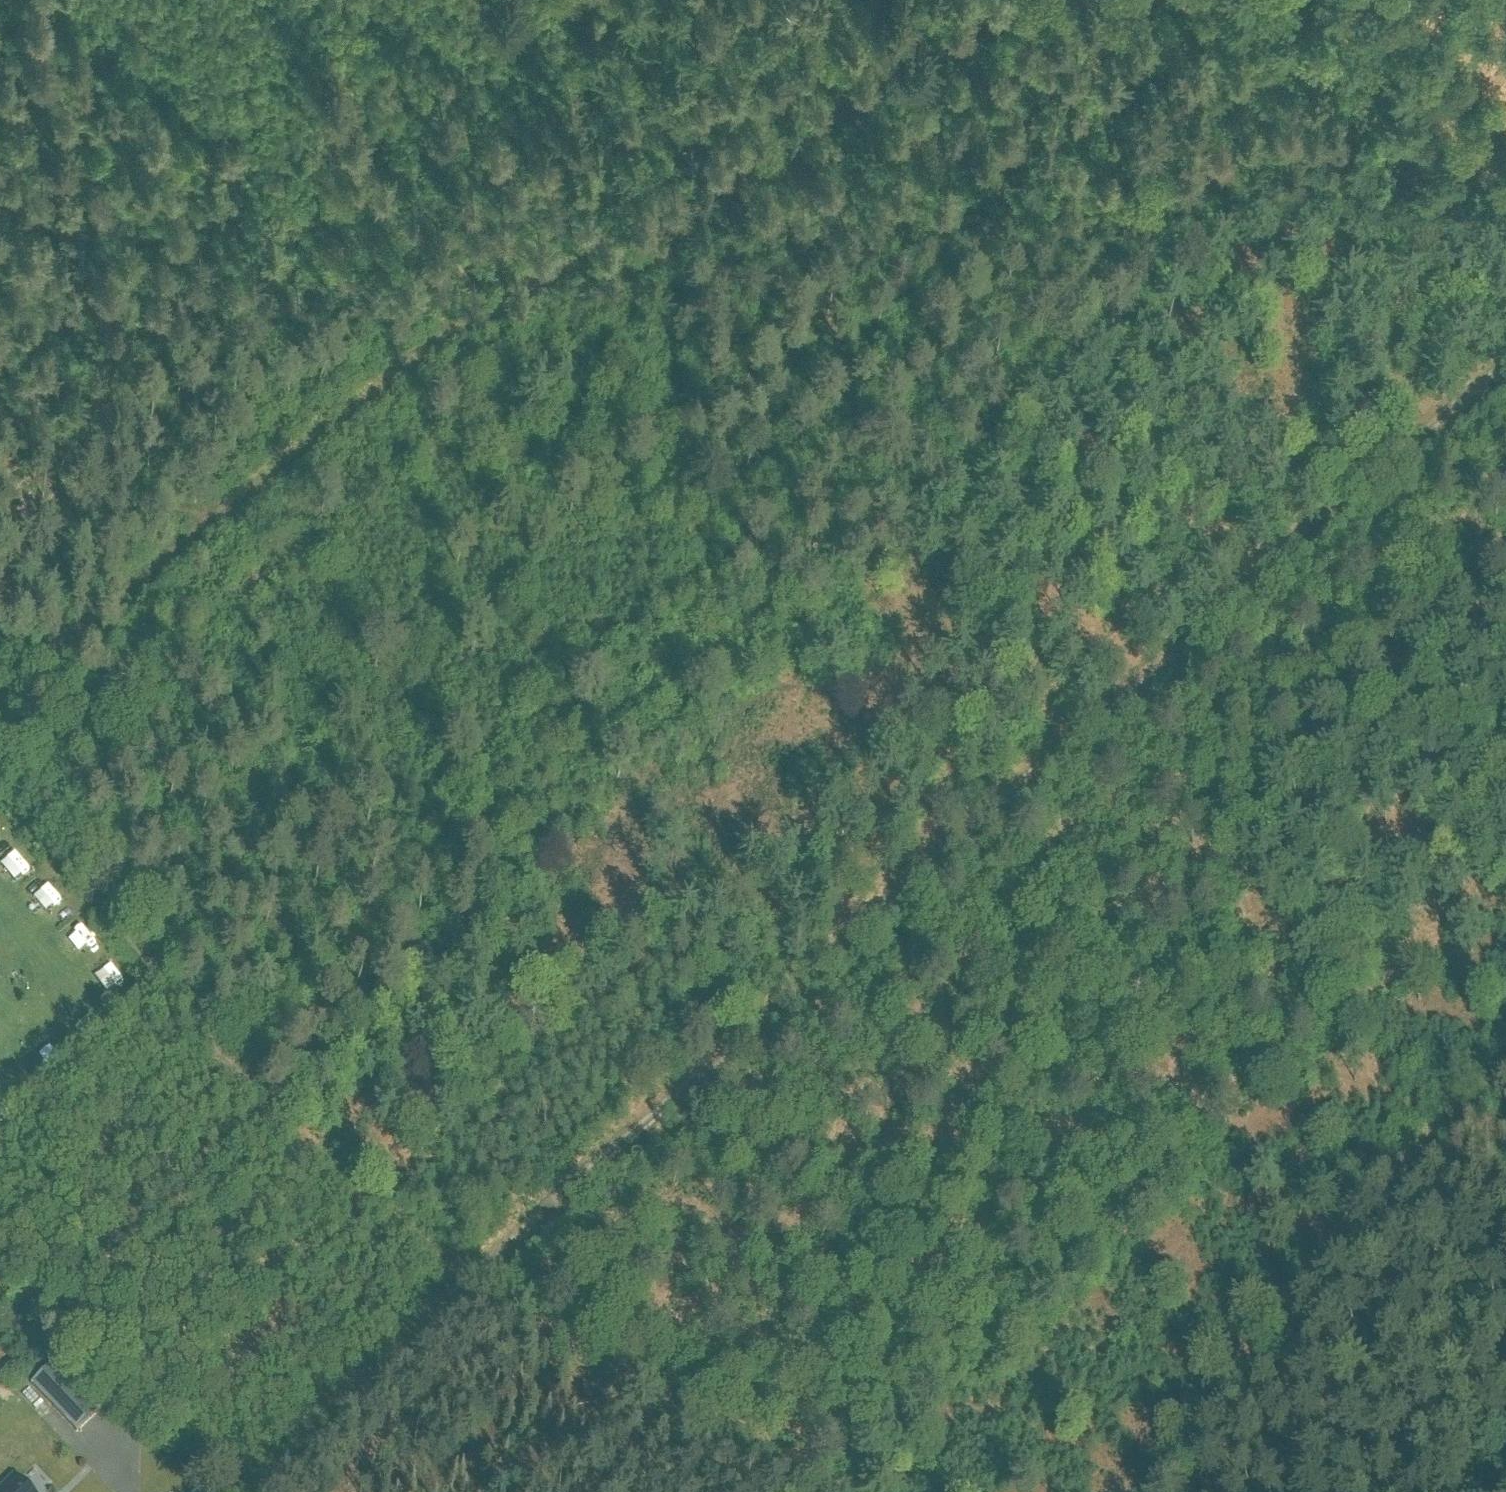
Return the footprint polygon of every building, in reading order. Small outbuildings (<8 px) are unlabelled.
[(136,978),(116,989),(126,1007),(146,996),(136,978)] [(51,1368),(32,1387),(76,1434),(96,1415),(51,1368)] [(87,1440),(100,1431),(95,1422),(81,1430),(87,1440)] [(14,1478),(0,1491),(27,1491),(14,1478)]
